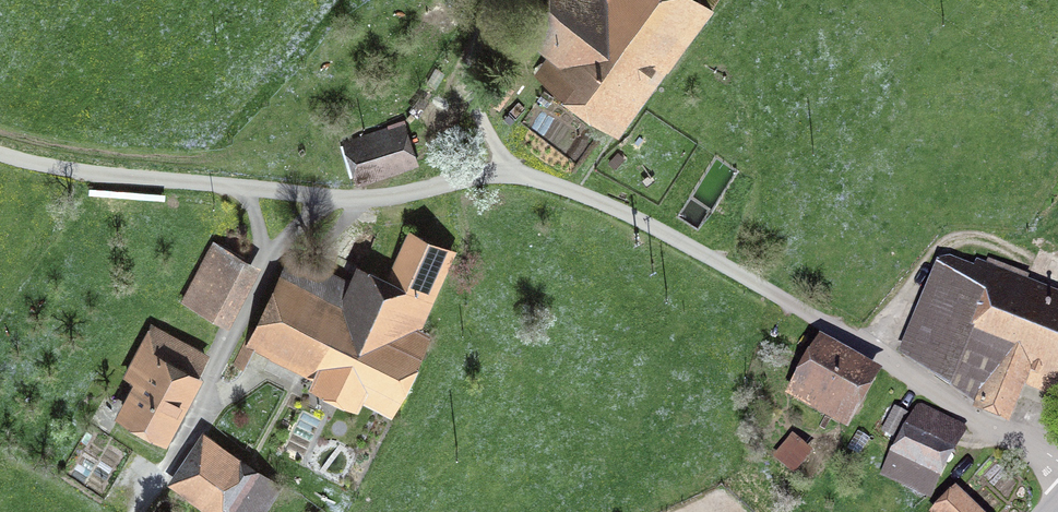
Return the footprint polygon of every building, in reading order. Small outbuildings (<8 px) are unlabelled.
[(614,114),(697,1),(696,0),(554,0),(527,36),(564,63),(557,72),(614,114)] [(356,174),(406,157),(399,134),(348,151),(356,174)] [(423,296),(444,249),(409,233),(386,284),(357,270),(343,302),(284,272),(254,334),(325,368),(318,382),(354,399),(361,386),(384,397),(411,339),(399,333),(417,293),(423,296)] [(216,314),(243,263),(214,247),(187,298),(216,314)] [(1028,298),(1032,288),(1024,284),(1027,277),(987,260),(980,277),(943,262),(904,355),(980,405),(979,407),(1006,419),(1027,370),(1057,383),(1057,310),(1028,298)] [(162,433),(204,355),(153,328),(127,376),(142,384),(126,414),(162,433)] [(823,351),(800,392),(844,418),(868,377),(823,351)] [(912,404),(900,398),(887,421),(899,428),(912,404)] [(915,434),(903,457),(895,453),(884,474),(926,496),(937,475),(930,470),(942,447),(950,452),(962,429),(921,408),(910,431),(915,434)] [(790,441),(776,458),(793,472),(807,455),(790,441)] [(251,478),(233,466),(238,458),(215,443),(183,490),(215,511),(262,511),(280,485),(257,470),(251,478)] [(957,492),(937,511),(977,511),(957,492)]
